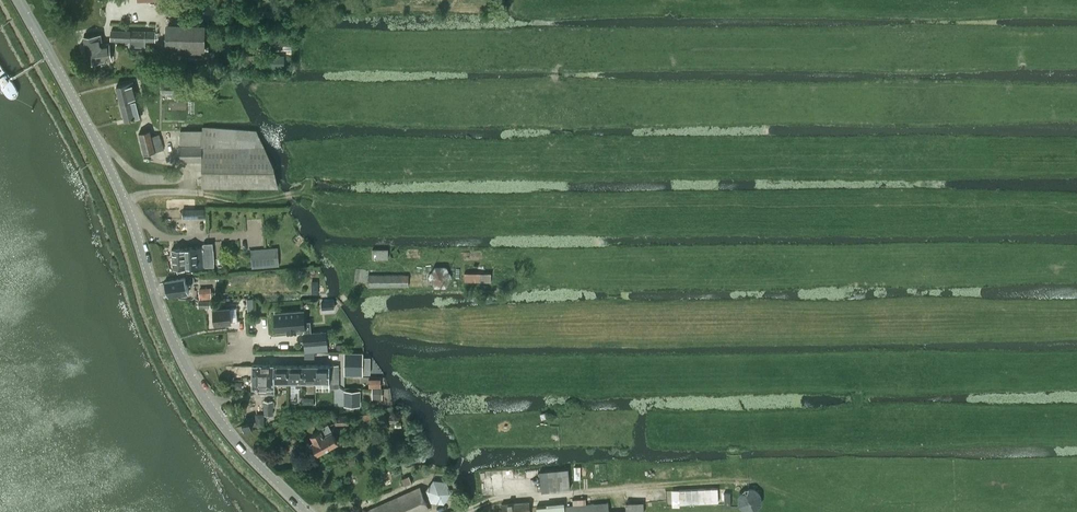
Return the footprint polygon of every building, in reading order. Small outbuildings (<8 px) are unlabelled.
[(208,51),(208,44),(204,44),(204,28),(167,27),(166,51),(204,52),(204,51),(208,51)] [(155,41),(155,32),(130,31),(111,30),(111,40),(130,40),(155,41)] [(288,31),(275,31),(275,44),(288,44),(288,31)] [(84,37),(86,49),(109,46),(109,43),(102,44),(101,34),(84,37)] [(88,62),(104,60),(111,59),(109,46),(86,49),(88,62)] [(162,82),(162,91),(178,92),(178,82),(162,82)] [(116,87),(121,103),(137,99),(133,83),(116,87)] [(141,115),(137,99),(121,103),(125,119),(141,115)] [(202,130),(180,131),(180,161),(202,160),(202,187),(279,187),(275,169),(257,130),(202,126),(202,130)] [(144,154),(163,149),(160,138),(160,139),(159,134),(151,136),(150,130),(139,133),(144,154)] [(205,208),(182,208),(182,216),(182,218),(205,218),(205,216),(205,208)] [(204,247),(185,248),(187,268),(205,266),(215,266),(213,242),(204,243),(204,247)] [(278,247),(250,249),(252,267),(279,265),(278,247)] [(173,268),(187,268),(185,248),(172,249),(173,268)] [(387,248),(372,248),(372,258),(387,258),(387,248)] [(429,275),(428,276),(429,278),(435,286),(446,286),(452,276),(446,266),(434,266),(429,274),(429,275)] [(478,272),(465,272),(464,281),(478,281),(490,281),(491,281),(491,280),(491,273),(490,273),(478,272)] [(408,274),(368,274),(368,285),(408,285),(408,274)] [(163,282),(166,296),(175,294),(188,291),(185,277),(163,282)] [(211,287),(199,288),(199,290),(199,299),(211,298),(211,287)] [(229,308),(213,309),(214,323),(230,322),(229,308)] [(304,311),(275,313),(276,331),(287,330),(287,331),(296,330),(296,329),(304,328),(305,333),(304,333),(305,344),(327,342),(326,330),(311,332),(310,321),(305,321),(304,311)] [(363,352),(344,352),(344,374),(363,374),(363,352)] [(275,364),(252,364),(252,377),(275,377),(275,365),(275,364)] [(302,365),(302,381),(315,381),(315,364),(302,365)] [(329,364),(315,364),(315,381),(328,381),(328,386),(330,386),(330,387),(338,387),(338,383),(338,380),(330,381),(330,375),(330,370),(329,364)] [(329,364),(330,375),(330,381),(338,380),(338,364),(329,364)] [(275,365),(275,377),(275,381),(288,381),(288,365),(275,365)] [(302,365),(288,365),(288,381),(295,381),(295,387),(296,388),(299,388),(299,387),(302,387),(302,381),(302,365)] [(275,377),(252,377),(252,388),(257,388),(257,393),(274,393),(274,387),(275,387),(275,381),(275,377)] [(381,379),(369,379),(369,387),(381,387),(381,379)] [(350,390),(349,395),(350,404),(358,403),(358,395),(358,390),(350,390)] [(264,413),(255,413),(255,425),(264,425),(264,413)] [(348,415),(335,415),(335,424),(348,424),(348,415)] [(399,415),(389,415),(389,423),(399,423),(399,415)] [(241,425),(244,431),(251,428),(249,422),(241,425)] [(315,440),(312,442),(318,452),(337,442),(327,424),(319,429),(320,430),(312,435),(315,440)] [(568,469),(540,471),(542,491),(570,488),(568,469)] [(409,476),(402,479),(405,485),(411,482),(409,476)] [(425,490),(431,502),(444,504),(452,493),(446,481),(433,480),(425,490)] [(429,508),(419,486),(363,511),(420,511),(429,508)] [(737,505),(744,511),(746,511),(754,511),(761,505),(761,495),(753,488),(744,489),(737,496),(737,505)] [(502,504),(503,511),(530,511),(529,501),(502,504)] [(608,502),(597,503),(580,505),(565,506),(564,502),(546,503),(546,506),(536,507),(537,511),(609,511),(608,502)] [(643,502),(625,502),(625,511),(644,511),(643,502)]
